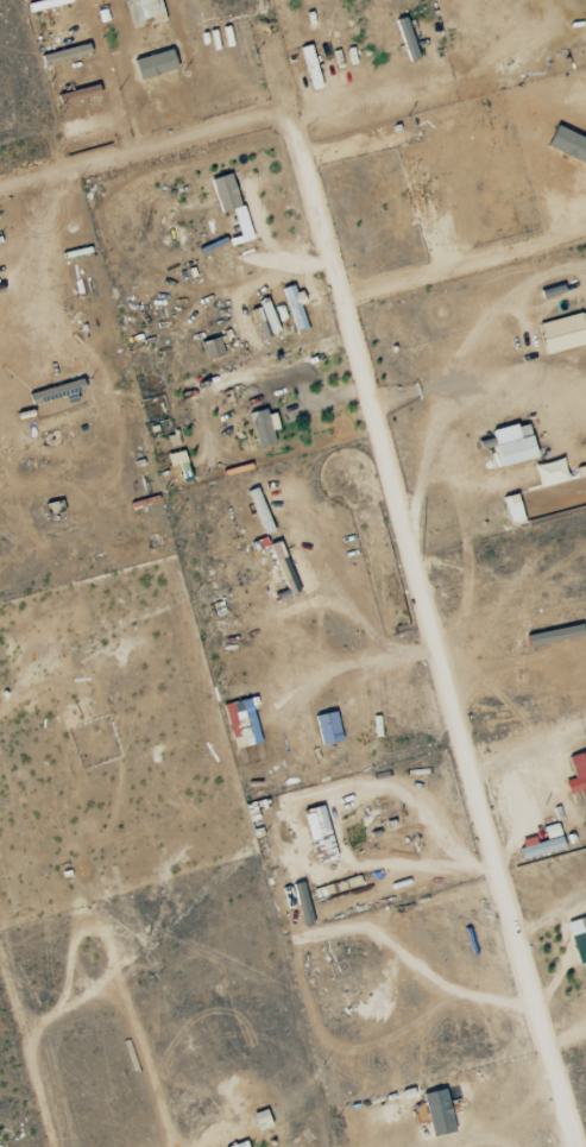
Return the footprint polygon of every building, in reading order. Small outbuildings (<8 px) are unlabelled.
[(70,0),(48,0),(37,3),(39,11),(71,3),(70,0)] [(158,0),(135,0),(140,20),(162,14),(158,0)] [(393,22),(408,62),(417,59),(402,19),(393,22)] [(311,91),(321,87),(308,46),(298,49),(311,91)] [(174,70),(169,51),(131,60),(136,80),(174,70)] [(98,96),(95,85),(55,96),(58,106),(98,96)] [(112,126),(110,115),(62,122),(64,134),(112,126)] [(585,167),(585,141),(554,126),(544,147),(585,167)] [(220,215),(239,208),(228,174),(209,180),(220,215)] [(295,295),(292,286),(280,289),(295,334),(308,329),(297,294),(295,295)] [(258,302),(268,335),(276,332),(266,299),(258,302)] [(585,344),(585,313),(535,325),(543,355),(585,344)] [(204,361),(223,356),(218,338),(199,344),(204,361)] [(246,417),(256,449),(273,444),(270,432),(277,430),(271,410),(246,417)] [(525,423),(489,433),(498,469),(534,459),(525,423)] [(184,463),(181,452),(164,456),(167,468),(184,463)] [(222,705),(233,750),(259,743),(248,698),(222,705)] [(320,746),(341,741),(333,712),(313,717),(320,746)] [(573,778),(562,782),(566,795),(578,792),(583,808),(585,807),(585,751),(567,757),(573,778)] [(315,865),(335,859),(321,806),(300,811),(315,865)] [(564,923),(576,965),(585,962),(585,916),(564,923)] [(420,1095),(431,1138),(453,1132),(442,1090),(420,1095)] [(270,1128),(264,1110),(250,1115),(255,1133),(270,1128)]
